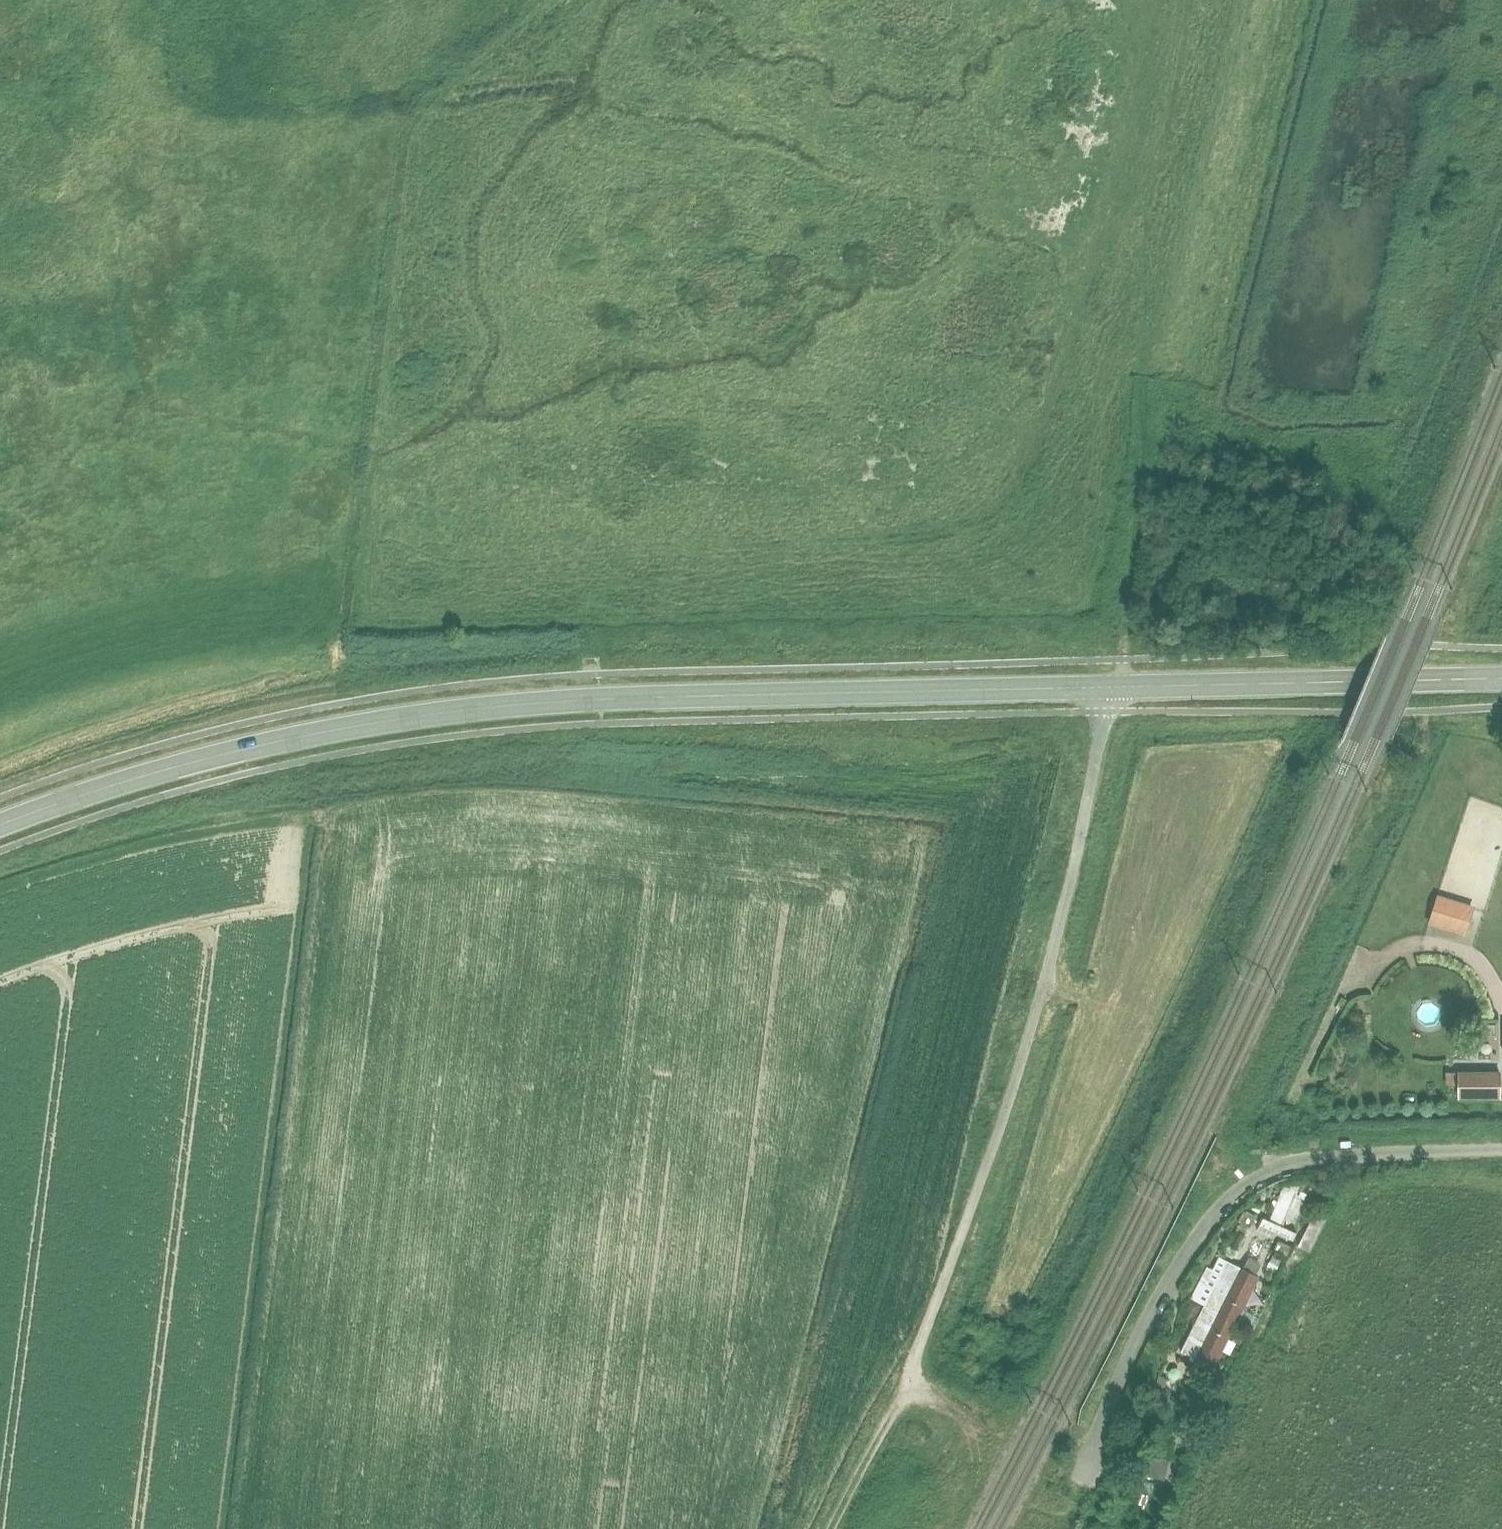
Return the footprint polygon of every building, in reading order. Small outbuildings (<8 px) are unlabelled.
[(1428,925),(1466,936),(1475,906),(1437,894),(1428,925)] [(1501,1073),(1460,1073),(1460,1097),(1501,1097),(1501,1073)] [(1252,1156),(1262,1154),(1261,1143),(1250,1145),(1252,1156)] [(1300,1185),(1284,1187),(1267,1227),(1280,1233),(1300,1185)] [(1240,1250),(1247,1236),(1236,1230),(1229,1244),(1240,1250)] [(1223,1253),(1232,1258),(1237,1249),(1228,1244),(1223,1253)] [(1276,1271),(1282,1260),(1272,1255),(1266,1266),(1276,1271)] [(1204,1307),(1236,1322),(1259,1276),(1228,1261),(1204,1307)] [(1197,1316),(1202,1304),(1191,1298),(1182,1316),(1188,1319),(1197,1316)] [(1206,1377),(1211,1367),(1213,1368),(1236,1322),(1204,1307),(1182,1352),(1196,1359),(1191,1369),(1206,1377)] [(1163,1410),(1170,1395),(1169,1394),(1174,1384),(1167,1381),(1159,1377),(1154,1387),(1156,1388),(1149,1403),(1163,1410)]
